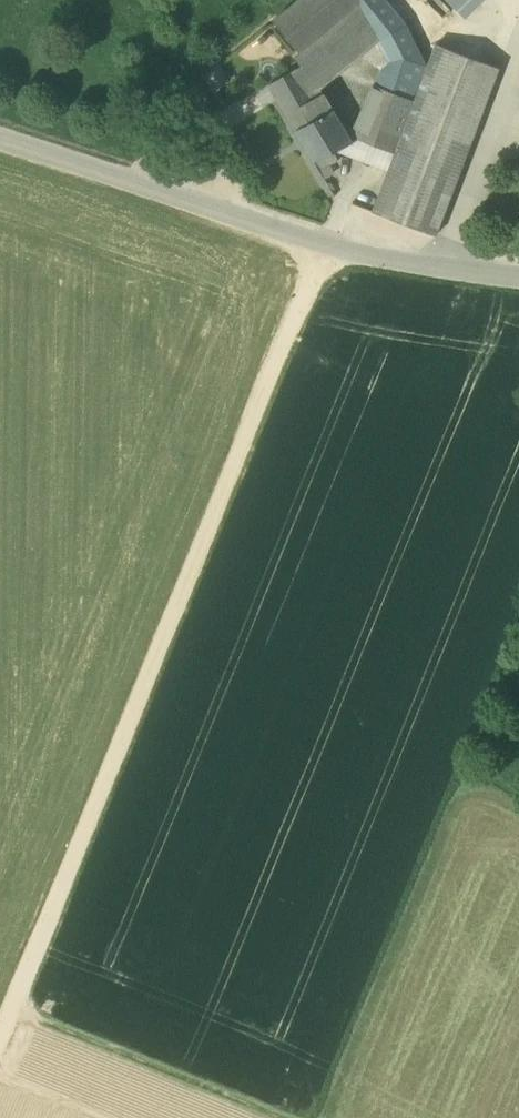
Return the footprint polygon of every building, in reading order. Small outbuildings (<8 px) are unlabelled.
[(354,9),(365,0),(297,0),(273,20),(301,54),(354,9)] [(386,0),(365,0),(354,9),(376,37),(379,42),(390,62),(382,70),(356,128),(347,133),(352,141),(362,136),(396,150),(414,100),(411,100),(425,64),(411,35),(405,23),(386,0)] [(465,18),(483,0),(447,0),(465,18)] [(314,98),(323,93),(321,89),(379,42),(376,37),(354,9),(301,54),(296,57),(302,65),(306,63),(317,82),(308,86),(314,98)] [(436,44),(425,64),(411,100),(414,100),(396,150),(373,211),(436,235),(499,68),(436,44)] [(306,63),(302,65),(270,83),(279,102),(308,86),(317,82),(306,63)] [(279,102),(313,160),(352,141),(347,133),(323,93),(314,98),(308,86),(279,102)]
